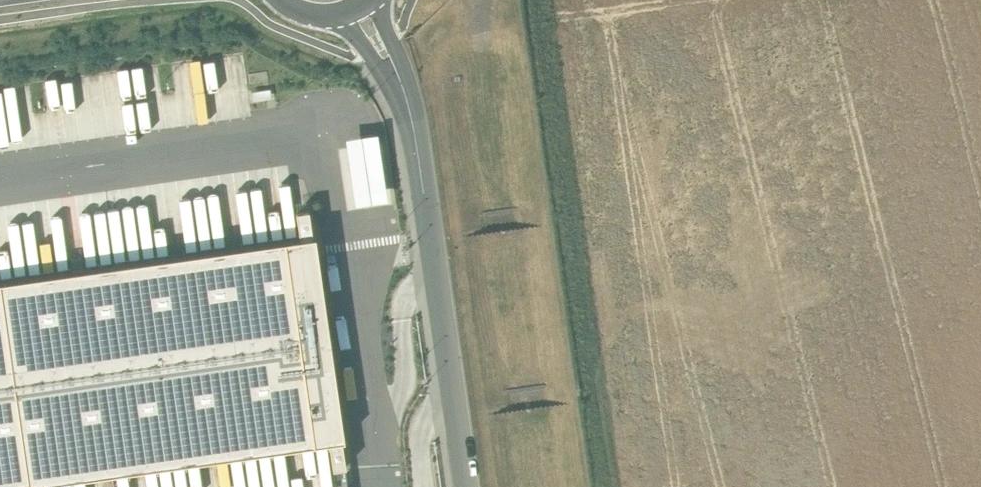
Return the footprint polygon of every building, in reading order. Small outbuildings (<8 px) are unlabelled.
[(299,240),(312,239),(309,212),(296,213),(299,240)] [(103,477),(104,486),(114,486),(112,476),(329,445),(333,471),(345,469),(341,442),(344,442),(314,238),(312,239),(299,240),(83,271),(81,258),(71,259),(73,273),(0,284),(0,486),(35,486),(103,477)]
